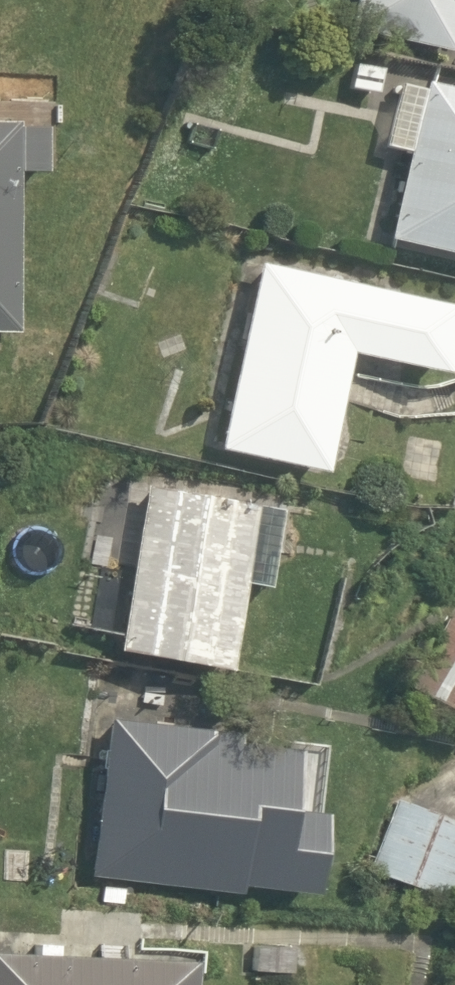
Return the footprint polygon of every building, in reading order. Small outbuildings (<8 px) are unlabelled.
[(350,32),(453,53),(454,46),(454,0),(356,0),(350,32)] [(431,84),(429,91),(405,85),(388,148),(414,156),(394,242),(454,257),(454,90),(431,84)] [(45,126),(0,124),(0,343),(12,344),(18,182),(42,183),(45,126)] [(454,384),(454,292),(255,250),(213,449),(336,474),(360,364),(454,384)] [(255,502),(139,491),(123,656),(239,667),(255,502)] [(452,617),(413,690),(454,712),(454,618),(452,617)] [(212,834),(223,732),(97,720),(81,879),(244,895),(249,838),(212,834)] [(396,800),(369,873),(452,904),(454,896),(454,822),(396,800)] [(0,952),(0,984),(197,984),(198,962),(0,952)]
